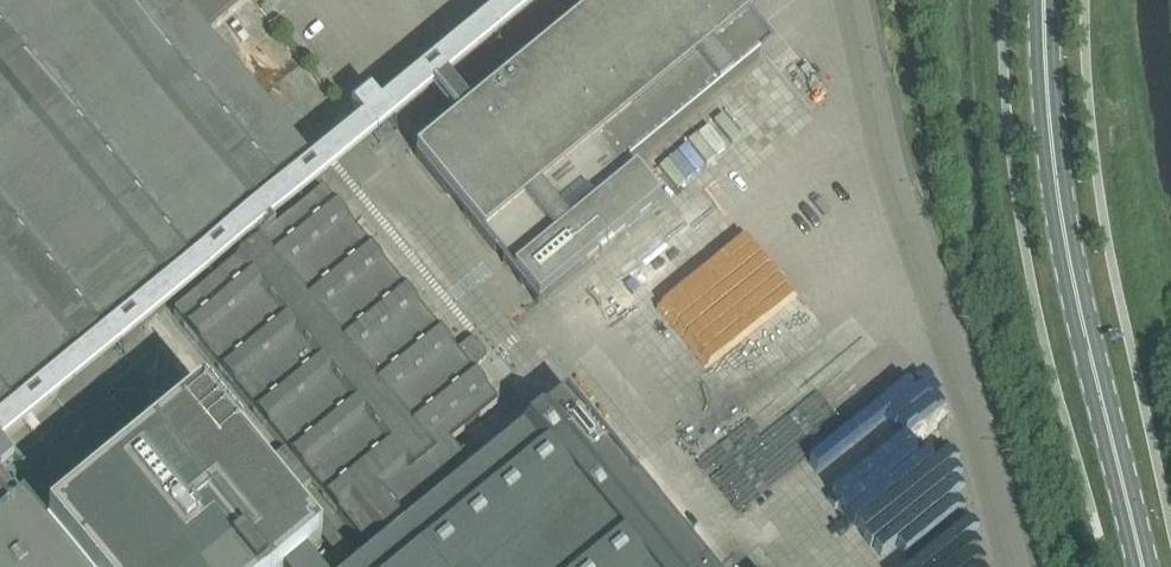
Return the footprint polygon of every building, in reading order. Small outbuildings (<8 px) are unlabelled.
[(45,373),(306,157),(276,120),(206,34),(248,0),(0,0),(0,410),(45,373)] [(417,156),(539,304),(661,204),(628,164),(774,45),(737,0),(607,0),(417,156)] [(705,190),(677,216),(695,235),(723,210),(705,190)] [(643,566),(670,544),(613,474),(586,496),(529,428),(472,475),(448,445),(498,404),(470,370),(485,358),(486,353),(476,340),(470,339),(455,352),(324,192),(174,314),(285,450),(273,459),(300,492),(311,482),(372,556),(358,566),(644,566),(643,566)] [(704,343),(682,359),(697,379),(748,341),(724,309),(695,331),(704,343)] [(914,441),(933,422),(921,409),(902,391),(889,399),(838,450),(843,448),(813,478),(826,492),(835,487),(846,497),(880,478),(886,472),(886,471),(906,451),(912,448),(923,459),(914,441)] [(49,527),(81,566),(309,566),(305,562),(320,549),(200,404),(148,446),(49,527)] [(49,527),(23,497),(19,500),(0,516),(0,566),(81,566),(49,527)]
